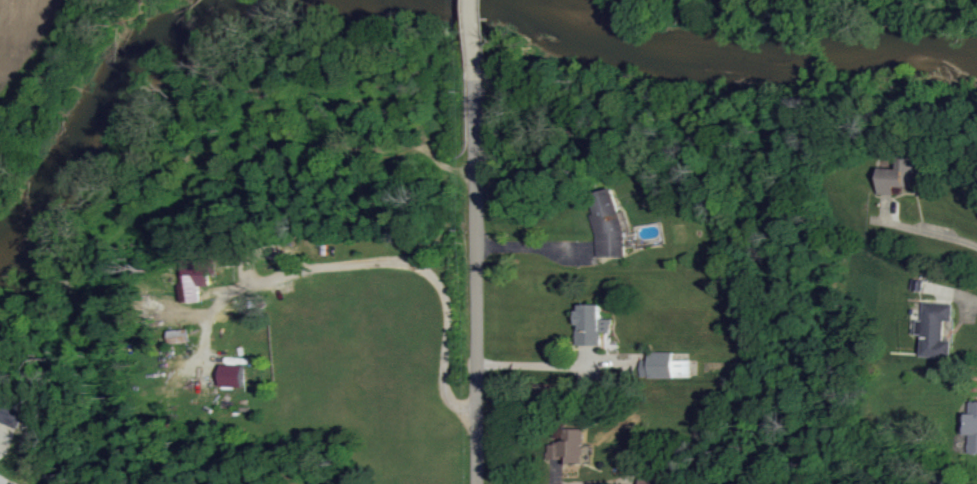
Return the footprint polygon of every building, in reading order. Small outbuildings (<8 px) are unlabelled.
[(880,167),(879,194),(895,194),(895,186),(913,187),(914,157),(899,156),(898,168),(880,167)] [(594,256),(625,256),(625,243),(632,243),(623,208),(617,208),(609,183),(583,191),(593,222),(594,256)] [(182,300),(201,300),(200,283),(211,283),(211,271),(217,271),(217,255),(182,255),(182,300)] [(575,327),(575,345),(605,345),(605,330),(614,330),(614,314),(606,314),(606,300),(583,301),(583,305),(580,305),(580,322),(582,322),(582,327),(575,327)] [(922,357),(951,358),(952,341),(944,340),(945,320),(953,321),(954,304),(924,303),(924,320),(918,320),(917,335),(923,335),(922,357)] [(169,330),(170,344),(189,343),(188,329),(169,330)] [(649,351),(676,349),(676,356),(690,355),(691,373),(650,376),(649,351)] [(242,387),(243,366),(221,365),(220,386),(242,387)] [(966,401),(965,435),(970,435),(970,453),(976,453),(976,402),(966,401)] [(17,428),(24,410),(0,402),(0,423),(0,422),(17,428)] [(545,449),(549,449),(549,442),(559,441),(559,439),(567,439),(567,426),(585,426),(586,433),(591,431),(591,441),(586,441),(586,453),(565,454),(565,457),(546,457),(545,449)] [(663,471),(663,483),(641,483),(641,471),(663,471)]
